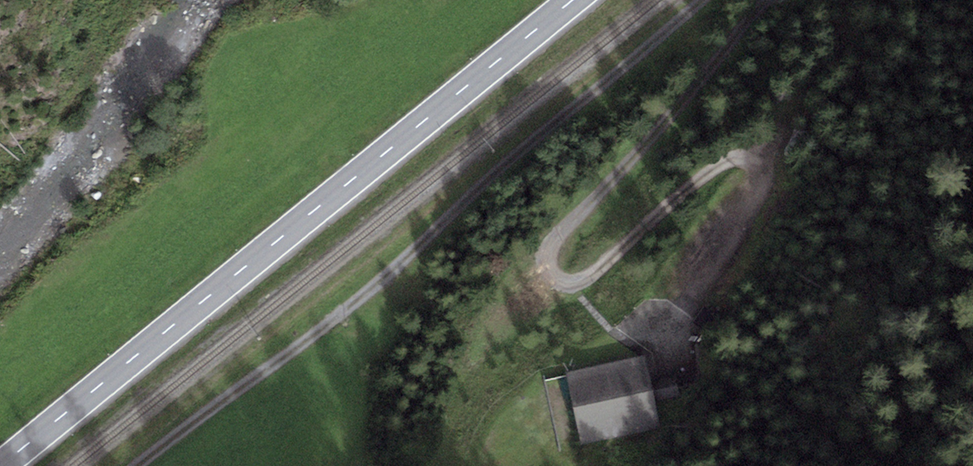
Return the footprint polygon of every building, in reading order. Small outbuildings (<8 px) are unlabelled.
[(640,365),(565,381),(582,461),(657,445),(640,365)]
